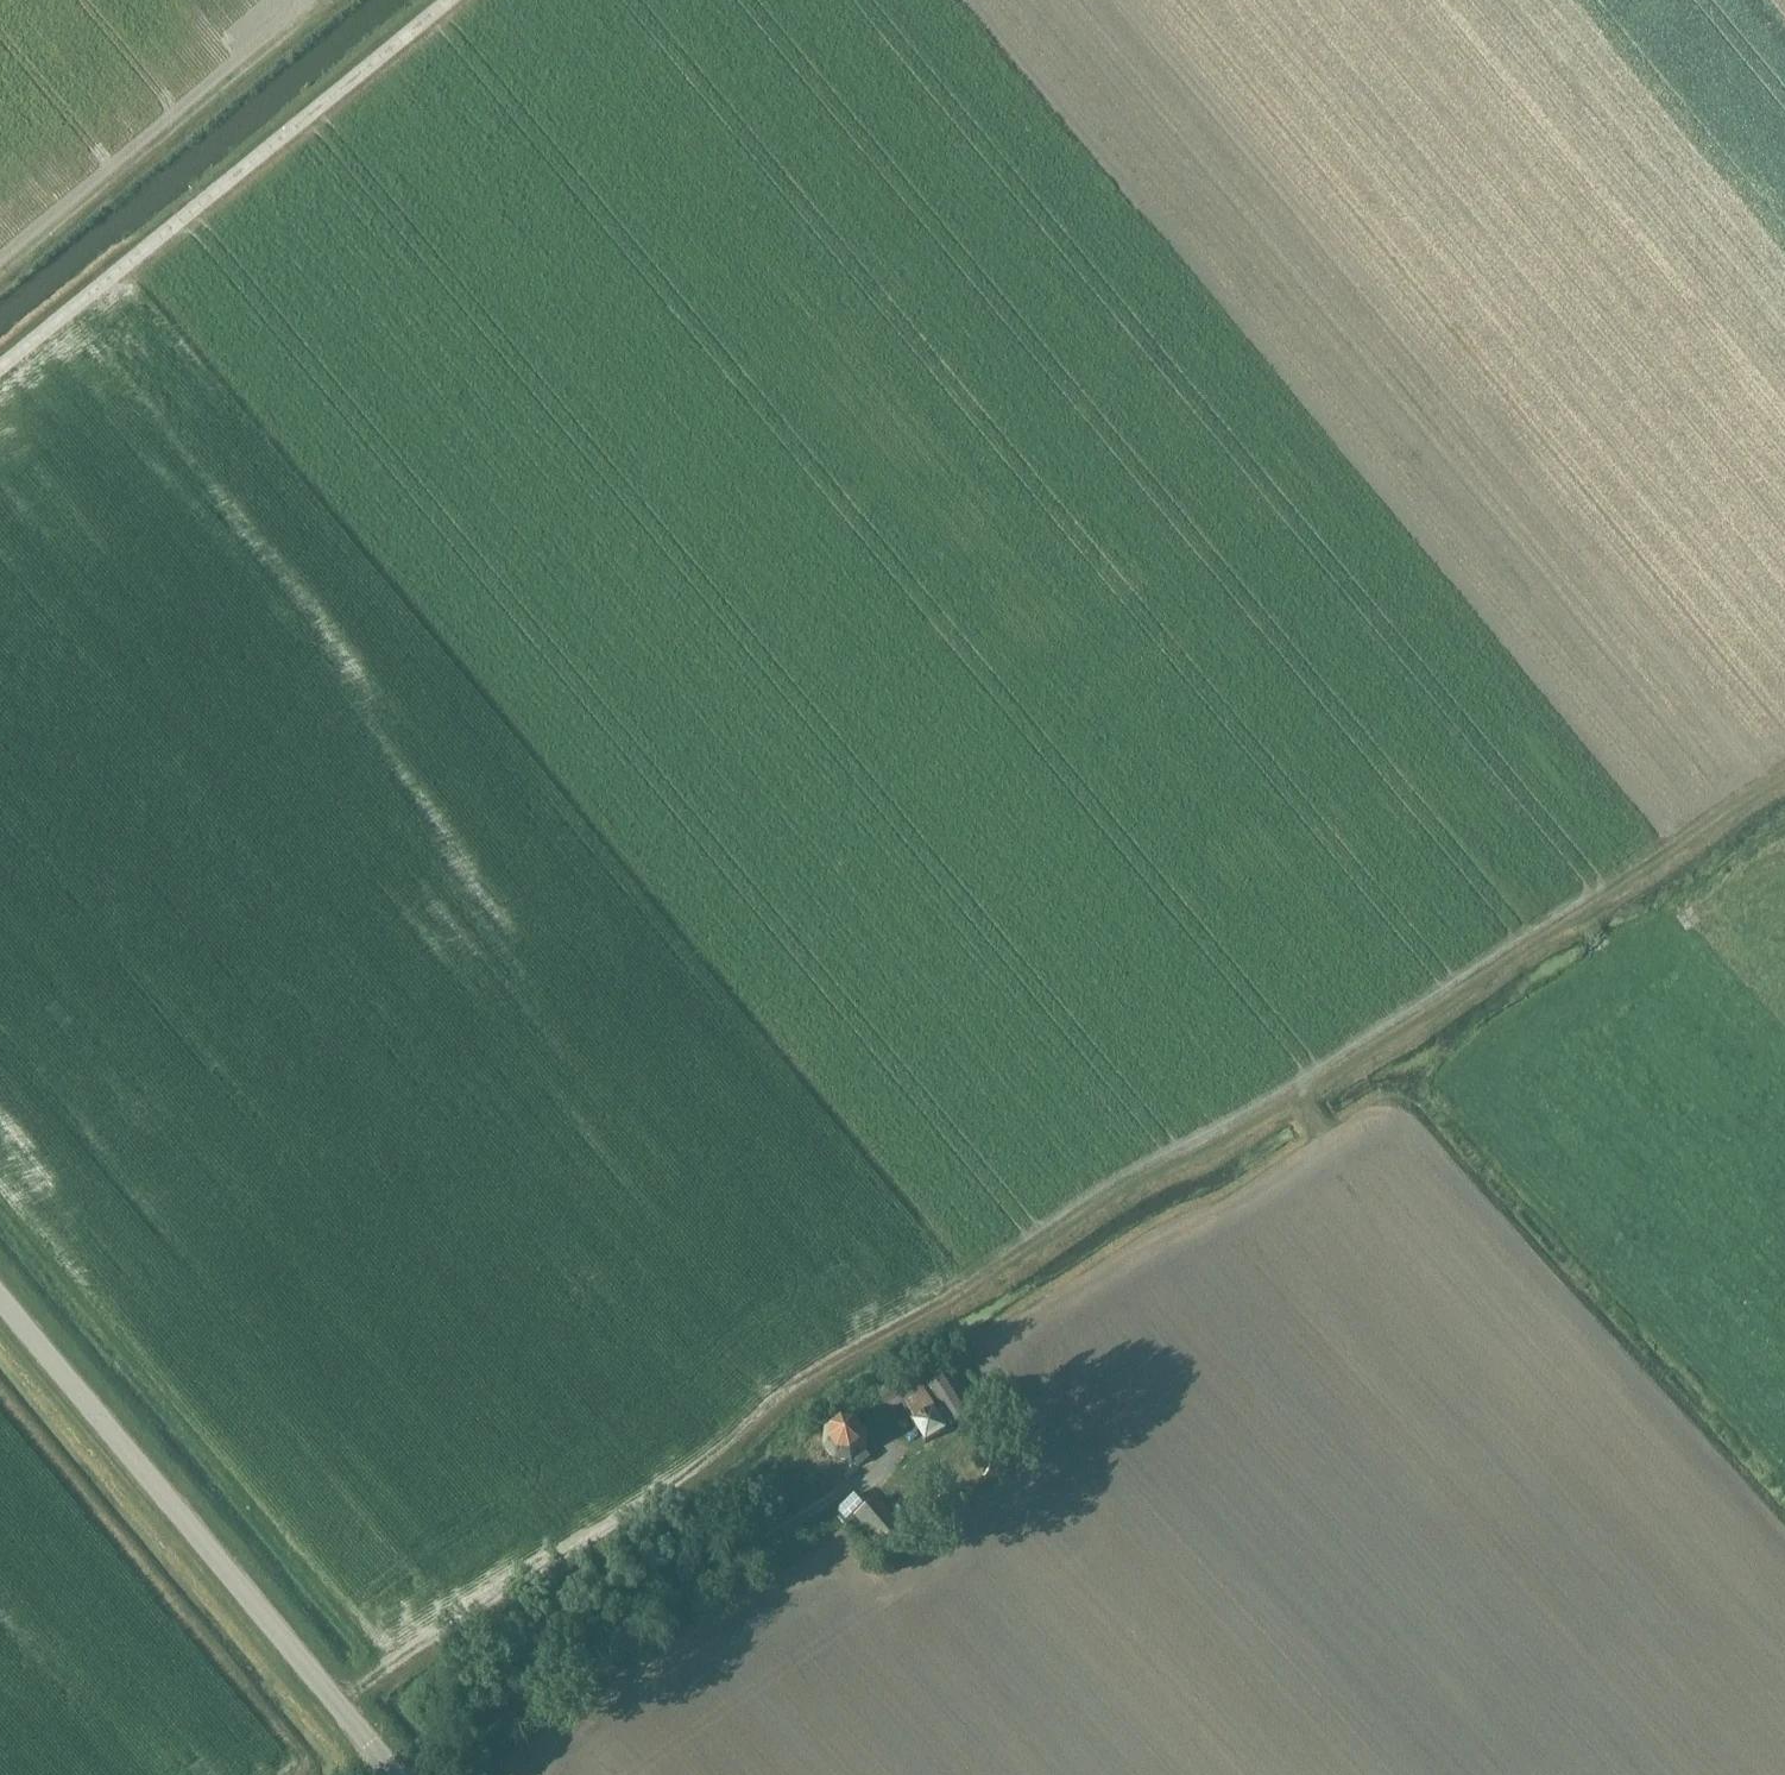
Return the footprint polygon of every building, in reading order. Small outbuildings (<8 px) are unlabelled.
[(909,1372),(889,1384),(902,1404),(902,1405),(926,1443),(945,1430),(913,1379),(909,1372)] [(866,1451),(866,1435),(856,1422),(838,1419),(824,1430),(824,1447),(833,1459),(853,1462),(858,1468),(865,1463),(859,1456),(866,1451)] [(886,1555),(907,1536),(875,1501),(854,1521),(886,1555)]
